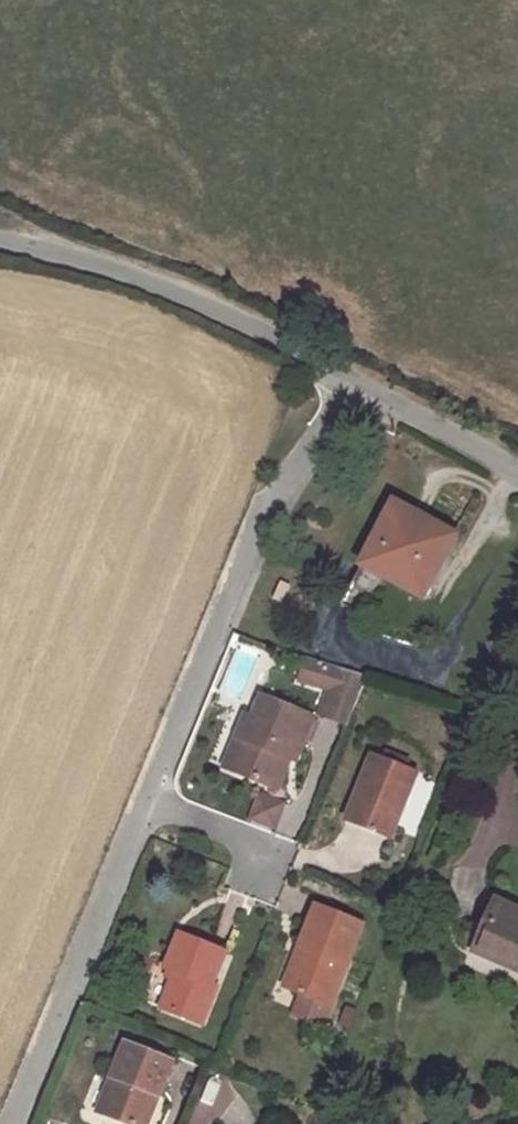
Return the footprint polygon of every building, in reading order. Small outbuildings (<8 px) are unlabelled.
[(348,584),(362,592),(373,573),(419,597),(451,536),(390,504),(348,584)] [(288,584),(280,580),(271,597),(280,601),(288,584)] [(333,667),(304,659),(297,681),(325,689),(333,667)] [(345,722),(363,677),(333,667),(325,689),(317,711),(345,722)] [(243,714),(234,737),(246,741),(232,772),(275,790),(284,769),(279,767),(283,758),(288,760),(292,762),(309,717),(258,696),(250,717),(243,714)] [(246,741),(234,737),(221,767),(232,772),(246,741)] [(369,755),(345,814),(389,833),(414,773),(369,755)] [(284,769),(288,760),(283,758),(279,767),(284,769)] [(283,803),(257,793),(248,818),(274,828),(283,803)] [(389,833),(345,814),(343,821),(387,838),(389,833)] [(482,927),(488,929),(480,949),(496,956),(494,961),(517,972),(517,910),(494,900),(482,927)] [(314,906),(298,948),(305,951),(290,991),(328,1006),(359,923),(314,906)] [(488,929),(482,927),(471,951),(494,961),(496,956),(480,949),(488,929)] [(221,951),(177,935),(163,968),(173,973),(159,1009),(199,1023),(214,986),(209,983),(221,951)] [(305,951),(298,948),(282,988),(290,991),(305,951)] [(108,1077),(115,1080),(102,1114),(126,1123),(144,1123),(169,1062),(122,1043),(108,1077)] [(115,1080),(108,1077),(95,1111),(102,1114),(115,1080)]
